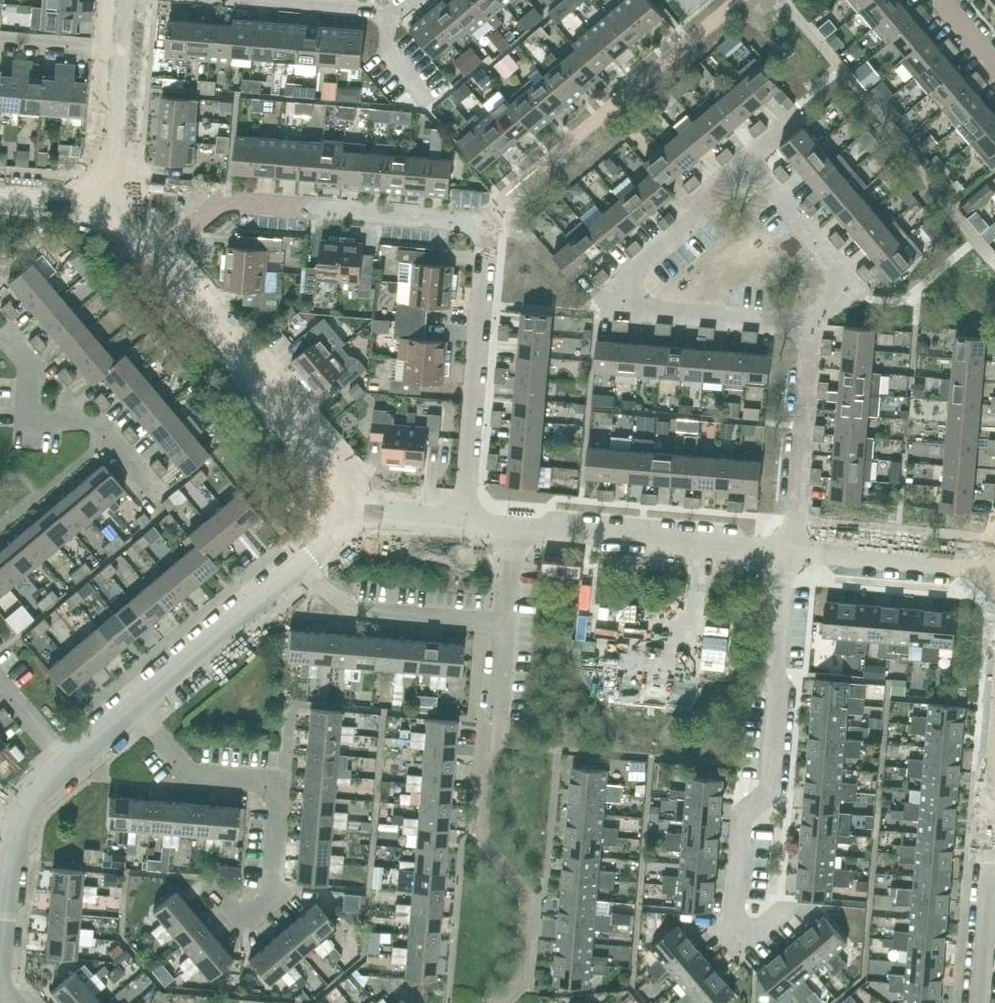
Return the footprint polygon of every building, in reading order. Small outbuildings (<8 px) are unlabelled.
[(37,0),(10,0),(9,8),(36,10),(37,0)] [(42,7),(91,10),(92,1),(84,0),(42,0),(42,7)] [(448,4),(445,0),(444,0),(428,14),(451,42),(467,28),(468,28),(448,4)] [(488,19),(473,0),(453,0),(448,4),(468,28),(467,28),(471,33),(488,19)] [(488,19),(496,28),(504,22),(496,12),(505,5),(501,0),(473,0),(488,19)] [(573,10),(565,0),(563,0),(548,12),(557,23),(573,10)] [(585,0),(565,0),(573,10),(585,0)] [(664,16),(651,0),(625,0),(623,2),(647,30),(664,16)] [(872,0),(850,0),(859,11),(872,0)] [(859,11),(873,27),(902,3),(899,0),(872,0),(859,11)] [(630,44),(647,30),(623,2),(607,16),(630,44)] [(887,44),(893,39),(916,20),(902,3),(873,27),(887,44)] [(91,20),(91,10),(42,7),(40,28),(74,31),(75,19),(91,20)] [(537,22),(540,20),(544,17),(535,7),(529,12),(537,22)] [(922,26),(932,17),(927,11),(916,20),(893,39),(907,56),(930,36),(922,26)] [(848,17),(845,18),(844,12),(830,16),(837,42),(853,38),(848,17)] [(434,56),(451,42),(428,14),(411,28),(434,56)] [(614,58),(630,44),(607,16),(590,30),(614,58)] [(188,58),(191,21),(169,19),(166,56),(188,58)] [(253,57),(257,21),(234,19),(234,25),(232,55),(253,57)] [(210,59),(213,23),(191,21),(188,58),(210,59)] [(275,59),(278,22),(257,21),(253,57),(275,59)] [(296,61),(299,24),(278,22),(275,59),(296,61)] [(234,25),(213,23),(210,59),(232,61),(232,55),(234,25)] [(318,63),(321,26),(299,24),(296,61),(318,63)] [(498,30),(510,45),(516,39),(504,25),(498,30)] [(339,65),(343,28),(321,26),(318,63),(339,65)] [(535,31),(544,41),(550,36),(541,27),(535,31)] [(362,66),(365,30),(343,28),(339,65),(362,66)] [(504,50),(510,45),(498,30),(492,36),(504,50)] [(598,72),(598,71),(614,58),(590,30),(573,44),(577,48),(598,72)] [(537,47),(544,41),(535,31),(529,37),(537,47)] [(907,56),(901,61),(905,65),(915,77),(955,44),(949,37),(938,46),(930,36),(907,56)] [(857,59),(860,56),(863,54),(855,44),(849,49),(857,59)] [(949,59),(960,50),(955,44),(921,72),(915,77),(929,94),(935,89),(958,69),(949,59)] [(598,71),(598,72),(577,48),(561,62),(585,90),(602,76),(598,71)] [(461,54),(473,68),(480,63),(471,53),(468,49),(461,54)] [(553,52),(544,59),(552,69),(544,76),(568,104),(585,90),(561,62),(553,52)] [(467,73),(473,68),(461,54),(455,59),(459,64),(467,73)] [(502,59),(510,69),(517,64),(508,54),(502,59)] [(756,57),(739,71),(745,78),(747,81),(764,101),(774,93),(781,102),(783,101),(789,96),(781,87),(779,84),(756,57)] [(504,74),(510,69),(502,59),(496,64),(504,74)] [(22,61),(12,60),(11,76),(0,75),(0,109),(18,111),(22,61)] [(31,77),(32,62),(22,61),(18,111),(39,112),(42,78),(31,77)] [(60,114),(65,65),(55,64),(53,79),(42,78),(39,112),(60,114)] [(73,81),(75,65),(65,65),(60,114),(82,116),(85,82),(73,81)] [(697,66),(687,74),(695,83),(704,76),(697,66)] [(490,78),(486,72),(482,68),(476,74),(484,83),(490,78)] [(935,89),(929,94),(943,110),(948,105),(963,93),(982,77),(977,70),(966,79),(958,69),(942,83),(935,89)] [(552,118),(568,104),(544,76),(535,84),(531,79),(524,85),(540,104),(552,118)] [(185,92),(186,79),(164,77),(163,90),(185,92)] [(977,92),(988,83),(982,77),(948,105),(943,110),(957,127),(986,102),(977,92)] [(250,92),(251,79),(243,78),(242,91),(250,92)] [(748,115),(764,101),(745,78),(728,92),(748,115)] [(251,79),(250,92),(259,93),(260,80),(251,79)] [(207,93),(208,81),(199,80),(198,93),(207,93)] [(208,81),(207,93),(215,94),(216,81),(208,81)] [(294,96),(295,83),(286,82),(285,95),(294,96)] [(460,102),(473,91),(465,82),(453,93),(460,102)] [(295,83),(294,96),(302,96),(303,84),(295,83)] [(323,85),(322,98),(328,99),(335,99),(337,99),(338,86),(335,86),(333,86),(331,86),(329,86),(323,85)] [(552,118),(540,104),(524,85),(508,99),(512,103),(511,104),(531,127),(531,128),(535,132),(552,118)] [(338,86),(337,99),(345,100),(346,87),(338,86)] [(731,129),(748,115),(728,92),(712,106),(731,129)] [(198,121),(200,99),(163,96),(161,118),(198,121)] [(451,112),(457,106),(449,96),(442,102),(451,112)] [(789,109),(796,104),(789,96),(783,101),(789,109)] [(261,111),(262,99),(254,98),(252,111),(261,111)] [(262,99),(261,111),(269,112),(270,99),(262,99)] [(511,104),(512,103),(508,99),(491,113),(515,141),(531,128),(531,127),(511,104)] [(233,110),(233,102),(221,101),(220,109),(233,110)] [(304,115),(305,102),(296,102),(295,114),(304,115)] [(305,102),(304,115),(312,116),(313,103),(305,102)] [(957,127),(971,143),(976,139),(981,135),(983,133),(994,123),(994,111),(994,112),(986,102),(957,127)] [(347,119),(348,106),(340,105),(339,118),(347,119)] [(348,106),(347,119),(355,120),(357,107),(348,106)] [(715,143),(731,129),(712,106),(695,120),(715,143)] [(391,110),(383,109),(370,108),(368,121),(390,123),(391,110)] [(413,112),(400,110),(391,110),(390,123),(398,123),(412,124),(413,112)] [(498,155),(515,141),(491,113),(482,120),(476,113),(469,120),(470,121),(498,155)] [(196,143),(198,121),(161,118),(159,139),(196,143)] [(762,132),(768,127),(761,119),(755,124),(762,132)] [(698,157),(715,143),(695,120),(679,134),(698,157)] [(481,170),(498,155),(470,121),(463,127),(467,133),(458,141),(481,170)] [(971,143),(992,169),(994,167),(994,123),(983,133),(981,135),(976,139),(971,143)] [(756,137),(762,132),(755,124),(749,129),(756,137)] [(795,163),(818,143),(804,126),(781,146),(795,163)] [(432,143),(433,130),(424,129),(423,142),(432,143)] [(441,134),(438,130),(433,130),(432,143),(431,158),(427,194),(449,196),(453,159),(439,158),(441,134)] [(681,171),(698,157),(679,134),(662,148),(681,171)] [(256,174),(259,137),(237,135),(234,172),(256,174)] [(217,144),(230,145),(231,137),(218,136),(217,144)] [(277,176),(280,139),(259,137),(256,174),(277,176)] [(194,165),(196,143),(159,139),(157,161),(194,165)] [(299,177),(302,141),(280,139),(277,176),(299,177)] [(323,148),(324,140),(324,142),(302,141),(299,177),(320,179),(323,148)] [(345,142),(335,141),(324,140),(323,148),(320,179),(319,185),(341,187),(345,142)] [(366,152),(367,144),(345,142),(341,187),(363,189),(366,152)] [(387,154),(388,144),(378,143),(377,153),(366,152),(363,189),(384,190),(387,154)] [(809,179),(832,160),(818,143),(795,163),(809,179)] [(79,156),(80,145),(58,144),(57,154),(79,156)] [(229,154),(230,145),(217,144),(216,153),(229,154)] [(387,154),(384,190),(406,192),(409,156),(397,155),(398,145),(388,144),(387,154)] [(729,160),(735,155),(728,147),(722,152),(729,160)] [(665,185),(666,184),(681,171),(662,148),(645,163),(652,172),(653,171),(665,185)] [(16,150),(14,165),(27,166),(28,151),(16,150)] [(47,168),(48,153),(37,152),(36,167),(47,168)] [(723,165),(729,160),(722,152),(716,157),(723,165)] [(427,194),(431,158),(409,156),(406,192),(427,194)] [(811,194),(808,197),(809,198),(809,197),(814,203),(823,196),(846,176),(832,160),(809,179),(814,186),(817,189),(816,190),(811,194)] [(778,177),(786,170),(781,164),(773,171),(778,177)] [(784,183),(792,176),(786,170),(778,177),(784,183)] [(666,184),(665,185),(653,171),(652,172),(637,185),(656,208),(673,193),(666,184)] [(696,188),(702,183),(695,175),(689,180),(696,188)] [(837,212),(860,193),(846,176),(823,196),(837,212)] [(690,193),(696,188),(689,180),(683,185),(690,193)] [(994,194),(994,192),(988,184),(968,200),(977,210),(994,194)] [(640,222),(656,208),(637,185),(620,199),(640,222)] [(851,229),(874,210),(860,193),(837,212),(851,229)] [(806,210),(814,203),(809,197),(809,198),(801,204),(806,210)] [(623,236),(640,222),(620,199),(604,213),(623,236)] [(811,216),(819,209),(814,203),(806,210),(811,216)] [(865,245),(888,226),(874,210),(851,229),(865,245)] [(671,225),(677,220),(670,212),(664,217),(671,225)] [(607,250),(623,236),(604,213),(587,227),(607,250)] [(665,230),(671,225),(664,217),(658,222),(665,230)] [(886,228),(865,245),(878,262),(909,236),(895,219),(888,226),(886,228)] [(607,250),(587,227),(582,221),(566,235),(571,241),(590,264),(607,250)] [(834,243),(842,236),(837,230),(829,237),(834,243)] [(339,281),(343,237),(330,235),(330,240),(322,240),(319,268),(307,267),(305,291),(317,292),(319,279),(339,281)] [(839,249),(847,243),(842,236),(834,243),(839,249)] [(878,262),(870,269),(875,275),(876,276),(884,269),(893,279),(916,260),(923,253),(910,237),(909,236),(878,262)] [(281,251),(283,239),(258,237),(257,249),(229,247),(228,255),(223,254),(222,267),(267,271),(268,250),(281,251)] [(356,238),(351,237),(343,237),(339,281),(360,283),(359,296),(371,297),(373,272),(361,271),(364,243),(356,242),(356,238)] [(638,253),(644,248),(637,240),(631,245),(638,253)] [(573,278),(590,264),(571,241),(554,255),(573,278)] [(632,258),(638,253),(631,245),(625,250),(632,258)] [(401,256),(399,282),(412,283),(424,284),(457,287),(458,274),(453,274),(454,266),(444,265),(426,263),(427,251),(402,249),(402,254),(401,256)] [(23,299),(46,280),(31,262),(8,282),(23,299)] [(862,276),(870,269),(865,263),(857,270),(862,276)] [(278,272),(267,271),(222,267),(221,280),(226,280),(225,289),(269,292),(268,304),(277,305),(278,293),(276,292),(278,272)] [(605,281),(611,276),(604,268),(598,273),(605,281)] [(867,282),(875,275),(870,269),(862,276),(867,282)] [(599,286),(605,281),(598,273),(592,278),(599,286)] [(36,316),(60,296),(46,280),(23,299),(36,316)] [(456,300),(457,287),(412,283),(411,304),(398,303),(397,315),(434,318),(434,317),(428,317),(429,306),(450,308),(451,299),(456,300)] [(50,332),(74,313),(60,296),(36,316),(50,332)] [(6,314),(14,307),(9,301),(1,308),(6,314)] [(11,320),(19,313),(14,307),(6,314),(11,320)] [(553,314),(540,313),(522,311),(521,333),(540,335),(551,336),(553,314)] [(64,349),(88,329),(74,313),(50,332),(64,349)] [(335,331),(327,321),(325,318),(319,323),(318,322),(305,333),(314,343),(292,361),(297,368),(293,371),(302,381),(336,352),(328,342),(335,337),(335,331)] [(621,330),(622,320),(614,319),(613,330),(621,330)] [(629,331),(630,320),(622,320),(621,330),(629,331)] [(664,334),(665,323),(657,323),(656,333),(664,334)] [(672,335),(673,324),(665,323),(664,334),(672,335)] [(509,333),(510,325),(500,324),(499,332),(509,333)] [(433,329),(433,328),(396,325),(395,337),(408,338),(406,359),(451,363),(452,350),(447,349),(448,341),(426,339),(427,328),(433,329)] [(707,338),(708,327),(700,326),(699,337),(707,338)] [(874,351),(876,328),(846,326),(844,348),(874,351)] [(715,338),(716,328),(708,327),(707,338),(715,338)] [(78,365),(102,346),(88,329),(64,349),(78,365)] [(750,341),(751,331),(743,330),(742,341),(750,341)] [(758,342),(759,331),(751,331),(750,341),(758,342)] [(509,341),(509,333),(499,332),(498,340),(509,341)] [(551,336),(540,335),(521,333),(519,355),(540,357),(549,357),(551,336)] [(34,347),(42,340),(37,334),(28,341),(34,347)] [(984,360),(986,338),(956,335),(954,357),(984,360)] [(684,347),(682,377),(703,379),(706,349),(707,338),(699,337),(698,348),(684,347)] [(833,347),(833,339),(823,338),(822,346),(833,347)] [(620,341),(598,339),(597,339),(595,370),(617,371),(620,341)] [(39,353),(47,346),(42,340),(34,347),(39,353)] [(918,340),(917,352),(929,353),(930,346),(926,341),(918,340)] [(638,373),(641,343),(620,341),(617,371),(638,373)] [(660,375),(663,345),(641,343),(638,373),(660,375)] [(682,377),(684,347),(663,345),(660,375),(682,377)] [(115,362),(115,361),(102,346),(78,365),(93,383),(102,375),(101,374),(115,362)] [(359,359),(355,362),(342,346),(336,352),(302,381),(310,391),(314,388),(319,394),(341,375),(348,384),(367,368),(359,359)] [(832,355),(833,347),(822,346),(822,354),(832,355)] [(872,372),(874,351),(844,348),(842,370),(872,372)] [(725,381),(727,350),(706,349),(703,379),(725,381)] [(746,382),(749,352),(727,350),(725,381),(746,382)] [(768,384),(771,354),(749,352),(746,382),(768,384)] [(115,391),(139,371),(124,354),(115,361),(115,362),(101,374),(102,375),(115,391)] [(549,357),(540,357),(519,355),(517,376),(540,378),(547,379),(549,357)] [(983,382),(984,360),(954,357),(953,379),(983,382)] [(450,376),(451,363),(406,359),(404,380),(391,378),(390,391),(415,393),(416,381),(444,383),(445,375),(450,376)] [(888,365),(887,387),(911,387),(912,365),(888,365)] [(61,380),(70,373),(64,367),(56,374),(61,380)] [(506,376),(506,368),(496,367),(495,375),(506,376)] [(882,373),(872,372),(842,370),(840,391),(870,394),(880,394),(882,373)] [(129,407),(153,388),(139,371),(115,391),(129,407)] [(67,386),(75,379),(70,373),(61,380),(67,386)] [(505,384),(506,376),(495,375),(495,383),(505,384)] [(547,379),(540,378),(517,376),(515,398),(540,400),(545,400),(547,379)] [(942,378),(940,400),(951,400),(981,403),(983,382),(953,379),(942,378)] [(197,380),(189,387),(194,393),(202,386),(197,380)] [(829,390),(830,382),(819,381),(819,389),(829,390)] [(143,424),(166,404),(153,388),(129,407),(143,424)] [(828,398),(829,390),(819,389),(818,397),(828,398)] [(868,415),(870,394),(840,391),(838,412),(868,415)] [(98,405),(106,398),(101,392),(93,399),(98,405)] [(104,411),(112,404),(106,398),(98,405),(104,411)] [(545,400),(540,400),(515,398),(513,419),(540,422),(543,422),(545,400)] [(979,425),(981,403),(951,400),(949,422),(979,425)] [(157,440),(180,421),(166,404),(143,424),(148,430),(157,440)] [(374,409),(372,434),(385,435),(385,440),(384,450),(383,463),(391,464),(390,469),(403,470),(405,450),(407,425),(395,424),(395,419),(390,413),(388,413),(388,410),(374,409)] [(502,419),(503,411),(492,410),(492,418),(502,419)] [(920,421),(941,422),(941,410),(921,410),(920,421)] [(866,437),(868,415),(838,412),(836,434),(866,437)] [(441,424),(441,415),(429,414),(428,423),(441,424)] [(501,427),(502,419),(492,418),(491,426),(501,427)] [(543,422),(540,422),(513,419),(512,441),(540,443),(542,443),(543,422)] [(171,457),(194,437),(180,421),(157,440),(171,457)] [(977,446),(979,425),(949,422),(947,443),(977,446)] [(826,433),(826,425),(816,424),(815,432),(826,433)] [(126,438),(134,431),(129,425),(121,432),(126,438)] [(425,467),(428,427),(407,425),(403,470),(416,471),(417,466),(425,467)] [(131,444),(140,437),(134,431),(126,438),(131,444)] [(825,441),(826,433),(815,432),(814,440),(825,441)] [(874,437),(866,437),(836,434),(835,456),(865,458),(873,459),(874,437)] [(209,455),(205,450),(194,437),(171,457),(186,474),(208,455),(209,455)] [(542,443),(540,443),(512,441),(510,462),(540,465),(542,443)] [(975,468),(977,446),(947,443),(945,465),(975,468)] [(608,478),(610,448),(588,446),(586,476),(608,478)] [(629,480),(632,450),(610,448),(608,478),(629,480)] [(651,482),(653,452),(632,450),(629,480),(651,482)] [(672,484),(675,454),(653,452),(651,482),(672,484)] [(498,462),(499,454),(489,453),(488,461),(498,462)] [(694,486),(697,455),(675,454),(672,484),(694,486)] [(715,487),(718,457),(697,455),(694,486),(715,487)] [(863,480),(865,458),(835,456),(833,477),(863,480)] [(737,489),(740,459),(718,457),(715,487),(737,489)] [(154,471),(162,464),(157,458),(149,465),(154,471)] [(571,474),(571,459),(552,458),(551,474),(571,474)] [(759,491),(762,461),(740,459),(737,489),(759,491)] [(498,470),(498,462),(488,461),(487,469),(498,470)] [(538,487),(540,465),(510,462),(508,485),(538,487)] [(103,464),(86,479),(107,504),(113,511),(120,506),(113,498),(124,490),(103,464)] [(159,477),(167,470),(162,464),(154,471),(159,477)] [(973,489),(975,468),(945,465),(943,486),(973,489)] [(196,473),(203,481),(210,475),(203,467),(196,473)] [(822,476),(823,468),(812,467),(811,475),(822,476)] [(195,487),(203,481),(196,473),(189,479),(195,487)] [(821,484),(822,476),(811,475),(811,483),(821,484)] [(861,502),(863,480),(833,477),(831,499),(861,502)] [(90,518),(107,504),(86,479),(69,493),(90,518)] [(986,482),(985,490),(994,491),(994,483),(986,482)] [(971,511),(973,489),(943,486),(941,509),(971,511)] [(606,500),(607,490),(599,489),(598,500),(606,500)] [(614,501),(615,490),(607,490),(606,500),(614,501)] [(985,490),(984,498),(994,499),(994,491),(985,490)] [(242,530),(259,515),(239,492),(222,507),(242,530)] [(74,532),(90,518),(69,493),(53,507),(74,532)] [(649,504),(650,493),(642,493),(641,503),(649,504)] [(657,505),(658,494),(650,493),(649,504),(657,505)] [(692,508),(693,497),(685,496),(684,507),(692,508)] [(168,511),(174,506),(167,497),(161,503),(168,511)] [(700,508),(701,498),(693,497),(692,508),(700,508)] [(735,511),(736,501),(728,500),(727,511),(735,511)] [(743,512),(744,501),(736,501),(735,511),(743,512)] [(57,546),(74,532),(53,507),(36,521),(57,546)] [(225,544),(242,530),(222,507),(206,520),(225,544)] [(142,527),(150,520),(143,512),(135,519),(142,527)] [(170,526),(176,521),(169,513),(163,518),(170,526)] [(209,558),(210,557),(225,544),(206,520),(188,535),(196,544),(197,544),(209,558)] [(41,560),(57,546),(36,521),(19,535),(41,560)] [(110,541),(116,549),(124,542),(118,534),(110,541)] [(24,574),(41,560),(19,535),(3,548),(24,574)] [(137,540),(144,548),(150,543),(143,535),(137,540)] [(138,553),(144,548),(137,540),(131,545),(138,553)] [(108,556),(116,549),(110,541),(102,548),(108,556)] [(210,557),(209,558),(197,544),(196,544),(180,558),(200,581),(217,566),(210,557)] [(24,574),(3,548),(0,551),(0,578),(8,588),(24,574)] [(183,595),(200,581),(180,558),(164,571),(183,595)] [(77,569),(83,577),(91,570),(85,562),(77,569)] [(104,567),(111,575),(117,571),(110,562),(104,567)] [(105,581),(111,575),(104,567),(98,573),(105,581)] [(75,584),(83,577),(77,569),(69,575),(75,584)] [(167,609),(183,595),(164,571),(147,585),(167,609)] [(150,623),(167,609),(147,585),(131,599),(150,623)] [(50,605),(60,596),(54,588),(44,597),(50,605)] [(71,595),(78,603),(84,598),(77,590),(71,595)] [(72,609),(78,603),(71,595),(65,600),(72,609)] [(42,611),(50,605),(44,597),(36,603),(42,611)] [(134,637),(150,623),(131,599),(114,613),(134,637)] [(844,654),(849,603),(826,601),(823,636),(837,637),(836,653),(844,654)] [(867,639),(870,605),(849,603),(844,654),(853,655),(854,638),(867,639)] [(887,658),(892,607),(870,605),(867,639),(880,640),(879,657),(887,658)] [(892,607),(887,658),(896,658),(897,651),(909,652),(910,643),(913,609),(892,607)] [(930,661),(935,611),(913,609),(910,643),(923,644),(922,661),(930,661)] [(954,647),(957,612),(935,611),(930,661),(939,662),(940,646),(954,647)] [(117,651),(134,637),(114,613),(98,627),(117,651)] [(25,626),(18,618),(9,625),(16,633),(25,626)] [(38,623),(45,631),(51,626),(44,618),(38,623)] [(38,636),(45,631),(38,623),(32,628),(38,636)] [(101,665),(117,651),(98,627),(81,641),(101,665)] [(289,630),(287,660),(301,661),(301,665),(309,666),(309,662),(312,632),(289,630)] [(331,664),(333,634),(312,632),(309,662),(331,664)] [(333,634),(331,664),(344,665),(344,669),(352,670),(352,666),(355,635),(333,634)] [(374,667),(376,637),(355,635),(352,666),(374,667)] [(376,637),(374,667),(387,669),(387,673),(395,673),(395,669),(398,639),(376,637)] [(417,671),(419,641),(398,639),(395,669),(417,671)] [(84,678),(101,665),(81,641),(65,655),(84,678)] [(419,641),(417,671),(430,672),(430,676),(438,677),(438,673),(441,643),(419,641)] [(461,675),(463,644),(441,643),(438,673),(461,675)] [(67,693),(84,678),(65,655),(47,670),(67,693)] [(308,677),(309,666),(301,665),(300,676),(308,677)] [(309,666),(308,677),(316,677),(317,667),(309,666)] [(351,680),(352,670),(344,669),(343,679),(351,680)] [(352,670),(351,680),(359,681),(360,670),(352,670)] [(386,683),(394,684),(394,680),(395,673),(387,673),(386,680),(386,683)] [(400,703),(403,674),(395,673),(392,702),(400,703)] [(437,687),(438,677),(430,676),(427,711),(435,712),(437,687)] [(438,677),(437,687),(445,688),(446,677),(438,677)] [(849,696),(850,682),(816,679),(814,701),(864,706),(865,697),(849,696)] [(967,695),(968,680),(954,679),(953,694),(967,695)] [(864,714),(864,706),(814,701),(812,723),(846,726),(847,713),(864,714)] [(963,728),(965,706),(930,703),(929,717),(913,715),(912,724),(963,728)] [(8,713),(3,707),(0,709),(0,720),(8,713)] [(339,733),(341,711),(310,708),(308,730),(339,733)] [(13,719),(8,713),(0,720),(5,726),(13,719)] [(455,743),(456,721),(426,718),(424,740),(455,743)] [(845,739),(846,726),(812,723),(810,744),(861,749),(861,740),(845,739)] [(961,750),(963,728),(912,724),(911,733),(928,734),(927,747),(961,750)] [(343,733),(353,734),(354,726),(343,725),(343,733)] [(337,754),(339,733),(308,730),(307,752),(337,754)] [(410,739),(420,740),(421,732),(411,731),(410,739)] [(353,742),(353,734),(343,733),(342,741),(353,742)] [(420,748),(420,740),(410,739),(409,747),(420,748)] [(453,765),(455,743),(424,740),(423,762),(453,765)] [(860,757),(861,749),(810,744),(808,766),(842,769),(843,756),(860,757)] [(959,771),(961,750),(927,747),(925,760),(909,758),(908,767),(959,771)] [(307,752),(305,773),(335,776),(339,776),(340,768),(346,769),(347,755),(337,754),(307,752)] [(451,786),(453,765),(423,762),(421,784),(451,786)] [(841,782),(842,769),(808,766),(806,787),(857,792),(858,783),(841,782)] [(606,784),(607,770),(573,767),(571,789),(622,794),(623,785),(606,784)] [(957,793),(959,771),(908,767),(907,776),(924,777),(923,790),(957,793)] [(339,776),(350,777),(350,769),(340,768),(339,776)] [(333,798),(335,776),(305,773),(303,795),(333,798)] [(417,775),(407,774),(406,782),(417,783),(417,775)] [(349,785),(350,777),(339,776),(338,784),(349,785)] [(721,802),(723,780),(689,777),(688,790),(671,789),(671,798),(721,802)] [(388,793),(389,781),(381,780),(380,792),(388,793)] [(416,791),(417,783),(406,782),(406,790),(416,791)] [(449,808),(451,786),(421,784),(419,805),(449,808)] [(856,800),(857,792),(806,787),(804,809),(839,812),(840,799),(856,800)] [(621,802),(622,794),(571,789),(569,811),(604,814),(605,801),(621,802)] [(955,814),(957,793),(923,790),(922,803),(905,801),(904,810),(955,814)] [(331,819),(333,798),(303,795),(301,817),(331,819)] [(108,796),(106,827),(120,828),(120,832),(128,832),(128,828),(130,798),(108,796)] [(150,830),(152,800),(130,798),(128,828),(150,830)] [(719,823),(721,802),(671,798),(670,806),(686,808),(685,821),(719,823)] [(152,800),(150,830),(163,831),(163,835),(171,836),(171,832),(174,802),(152,800)] [(192,834),(195,804),(174,802),(171,832),(192,834)] [(214,836),(217,805),(195,804),(192,834),(214,836)] [(236,838),(239,807),(217,805),(214,836),(236,838)] [(447,829),(449,808),(419,805),(417,827),(447,829)] [(804,809),(803,830),(853,835),(854,826),(850,826),(851,813),(843,812),(839,812),(804,809)] [(953,836),(955,814),(904,810),(904,819),(920,820),(919,833),(953,836)] [(603,827),(604,814),(569,811),(568,832),(618,837),(619,828),(603,827)] [(335,819),(346,820),(347,812),(336,812),(335,819)] [(413,826),(414,818),(384,816),(383,819),(378,818),(377,823),(392,824),(413,826)] [(330,841),(331,819),(301,817),(299,838),(330,841)] [(345,828),(346,820),(335,819),(335,827),(345,828)] [(718,845),(719,823),(685,821),(684,833),(668,832),(667,841),(718,845)] [(413,826),(392,824),(391,832),(412,834),(413,826)] [(445,851),(447,829),(417,827),(415,848),(445,851)] [(853,843),(853,835),(803,830),(801,852),(835,855),(836,842),(853,843)] [(127,843),(128,832),(120,832),(119,842),(127,843)] [(128,832),(127,843),(135,844),(136,833),(128,832)] [(618,845),(618,837),(568,832),(566,854),(600,857),(601,844),(618,845)] [(952,857),(953,836),(919,833),(918,846),(901,844),(901,853),(952,857)] [(170,847),(171,836),(163,835),(162,846),(170,847)] [(171,836),(170,847),(178,847),(179,837),(171,836)] [(328,862),(330,841),(299,838),(297,860),(328,862)] [(213,850),(214,840),(206,839),(205,850),(213,850)] [(214,840),(213,850),(221,851),(222,840),(214,840)] [(716,866),(718,845),(667,841),(666,849),(683,851),(682,864),(716,866)] [(162,846),(160,871),(166,871),(168,871),(168,868),(170,851),(170,847),(162,846)] [(98,863),(99,849),(84,848),(82,861),(98,863)] [(444,872),(445,851),(415,848),(413,869),(444,872)] [(834,868),(835,855),(801,852),(799,873),(850,878),(850,869),(834,868)] [(950,879),(952,857),(901,853),(900,862),(917,863),(915,876),(950,879)] [(599,870),(600,857),(566,854),(564,875),(615,880),(615,871),(599,870)] [(121,856),(103,855),(102,866),(120,868),(121,856)] [(332,862),(342,863),(343,855),(332,855),(332,862)] [(380,858),(380,869),(397,870),(398,859),(380,858)] [(326,884),(328,862),(297,860),(296,882),(326,884)] [(399,868),(409,869),(410,861),(400,860),(399,868)] [(342,871),(342,863),(332,862),(331,870),(342,871)] [(714,888),(716,866),(682,864),(681,876),(664,875),(663,884),(714,888)] [(81,893),(83,871),(53,868),(51,890),(81,893)] [(409,877),(409,869),(399,868),(398,876),(409,877)] [(442,894),(444,872),(413,869),(412,891),(442,894)] [(857,878),(850,878),(799,873),(797,896),(831,899),(832,885),(849,886),(849,888),(856,889),(857,878)] [(614,888),(615,880),(564,875),(562,897),(596,900),(597,887),(614,888)] [(948,900),(950,879),(915,876),(914,889),(898,887),(897,896),(948,900)] [(712,910),(714,888),(663,884),(663,892),(679,894),(678,907),(712,910)] [(85,893),(96,894),(96,886),(86,885),(85,893)] [(79,914),(81,893),(51,890),(49,912),(79,914)] [(167,928),(190,908),(176,891),(153,911),(167,928)] [(440,915),(442,894),(412,891),(410,912),(440,915)] [(95,902),(96,894),(85,893),(84,901),(95,902)] [(343,909),(358,910),(360,895),(344,893),(343,909)] [(946,922),(948,900),(897,896),(896,905),(913,906),(912,919),(946,922)] [(595,913),(596,900),(562,897),(560,918),(611,923),(612,914),(595,913)] [(316,903),(299,917),(318,941),(321,944),(327,939),(324,936),(335,926),(316,903)] [(395,911),(406,912),(406,904),(396,903),(395,911)] [(181,944),(204,925),(190,908),(167,928),(181,944)] [(405,920),(406,912),(395,911),(395,919),(405,920)] [(77,936),(79,914),(49,912),(47,933),(77,936)] [(438,937),(440,915),(410,912),(408,934),(438,937)] [(836,951),(847,942),(825,916),(808,930),(840,969),(847,964),(836,951)] [(302,955),(318,941),(299,917),(282,931),(302,955)] [(610,931),(611,923),(560,918),(558,940),(593,943),(594,930),(610,931)] [(944,943),(946,922),(912,919),(911,932),(894,931),(893,939),(944,943)] [(156,937),(164,931),(159,925),(151,931),(156,937)] [(195,961),(218,941),(204,925),(181,944),(195,961)] [(653,975),(692,942),(678,925),(652,948),(661,958),(648,969),(653,975)] [(81,936),(92,937),(93,929),(82,928),(81,936)] [(834,975),(840,969),(808,930),(791,944),(813,970),(823,962),(834,975)] [(164,931),(156,937),(161,943),(169,937),(164,931)] [(285,969),(302,955),(282,931),(266,945),(285,969)] [(75,958),(77,936),(47,933),(45,956),(75,958)] [(436,958),(438,937),(408,934),(406,955),(436,958)] [(91,945),(92,937),(81,936),(81,944),(91,945)] [(327,939),(321,944),(328,952),(335,961),(342,956),(327,939)] [(942,965),(944,943),(893,939),(893,948),(909,949),(908,962),(942,965)] [(592,956),(593,943),(558,940),(557,961),(607,966),(608,957),(592,956)] [(209,978),(233,958),(218,941),(195,961),(209,978)] [(680,981),(706,959),(692,942),(653,975),(659,982),(672,971),(680,981)] [(322,957),(328,952),(321,944),(315,949),(322,957)] [(803,979),(813,970),(791,944),(775,958),(807,997),(814,992),(803,979)] [(268,983),(285,969),(266,945),(249,960),(268,983)] [(392,954),(402,955),(403,947),(392,946),(392,954)] [(401,963),(402,955),(392,954),(391,962),(401,963)] [(434,981),(436,958),(406,955),(404,978),(434,981)] [(184,970),(192,964),(187,957),(179,964),(184,970)] [(801,1002),(807,997),(775,958),(758,972),(780,999),(790,990),(801,1002)] [(720,975),(706,959),(680,981),(688,991),(676,1002),(677,1002),(687,1002),(720,975)] [(607,974),(607,966),(557,961),(554,983),(589,986),(590,973),(607,974)] [(941,986),(942,965),(908,962),(907,975),(890,974),(890,982),(941,986)] [(192,964),(184,970),(189,976),(197,970),(192,964)] [(106,974),(113,981),(124,972),(117,965),(106,974)] [(288,972),(295,980),(301,975),(294,966),(288,972)] [(84,982),(74,971),(51,991),(61,1002),(72,1002),(89,988),(84,982)] [(289,985),(295,980),(288,972),(282,977),(289,985)] [(340,1002),(363,988),(354,972),(330,986),(340,1002)] [(92,986),(100,979),(95,973),(87,980),(92,986)] [(734,992),(720,975),(687,1002),(722,1002),(734,992)] [(100,979),(92,986),(97,992),(105,985),(100,979)] [(941,986),(890,982),(889,991),(905,992),(905,1002),(939,1002),(941,986)] [(94,994),(89,988),(72,1002),(101,1002),(94,994)]
